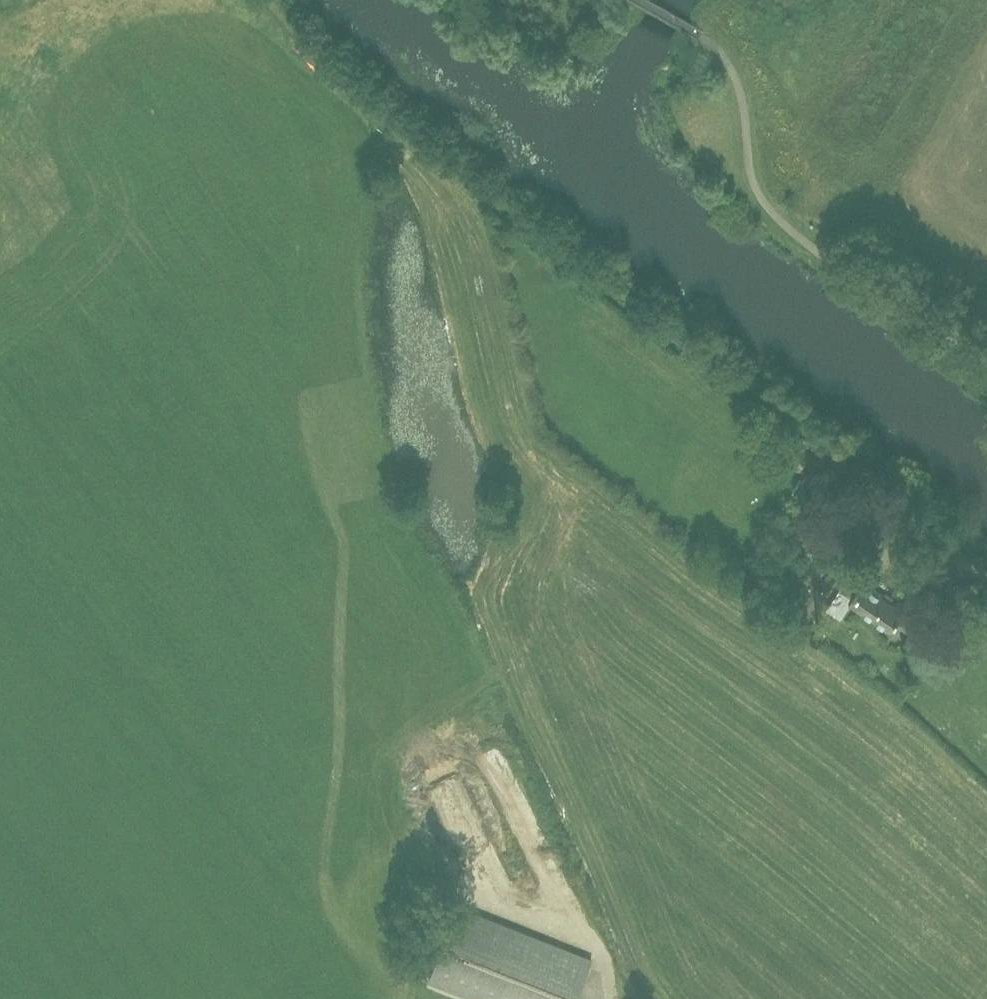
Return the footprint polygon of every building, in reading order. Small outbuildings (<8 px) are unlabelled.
[(863,582),(849,573),(838,590),(852,599),(849,603),(890,630),(895,622),(907,630),(919,613),(906,604),(903,609),(863,582)] [(593,959),(458,906),(428,982),(470,998),(577,998),(593,959)]
